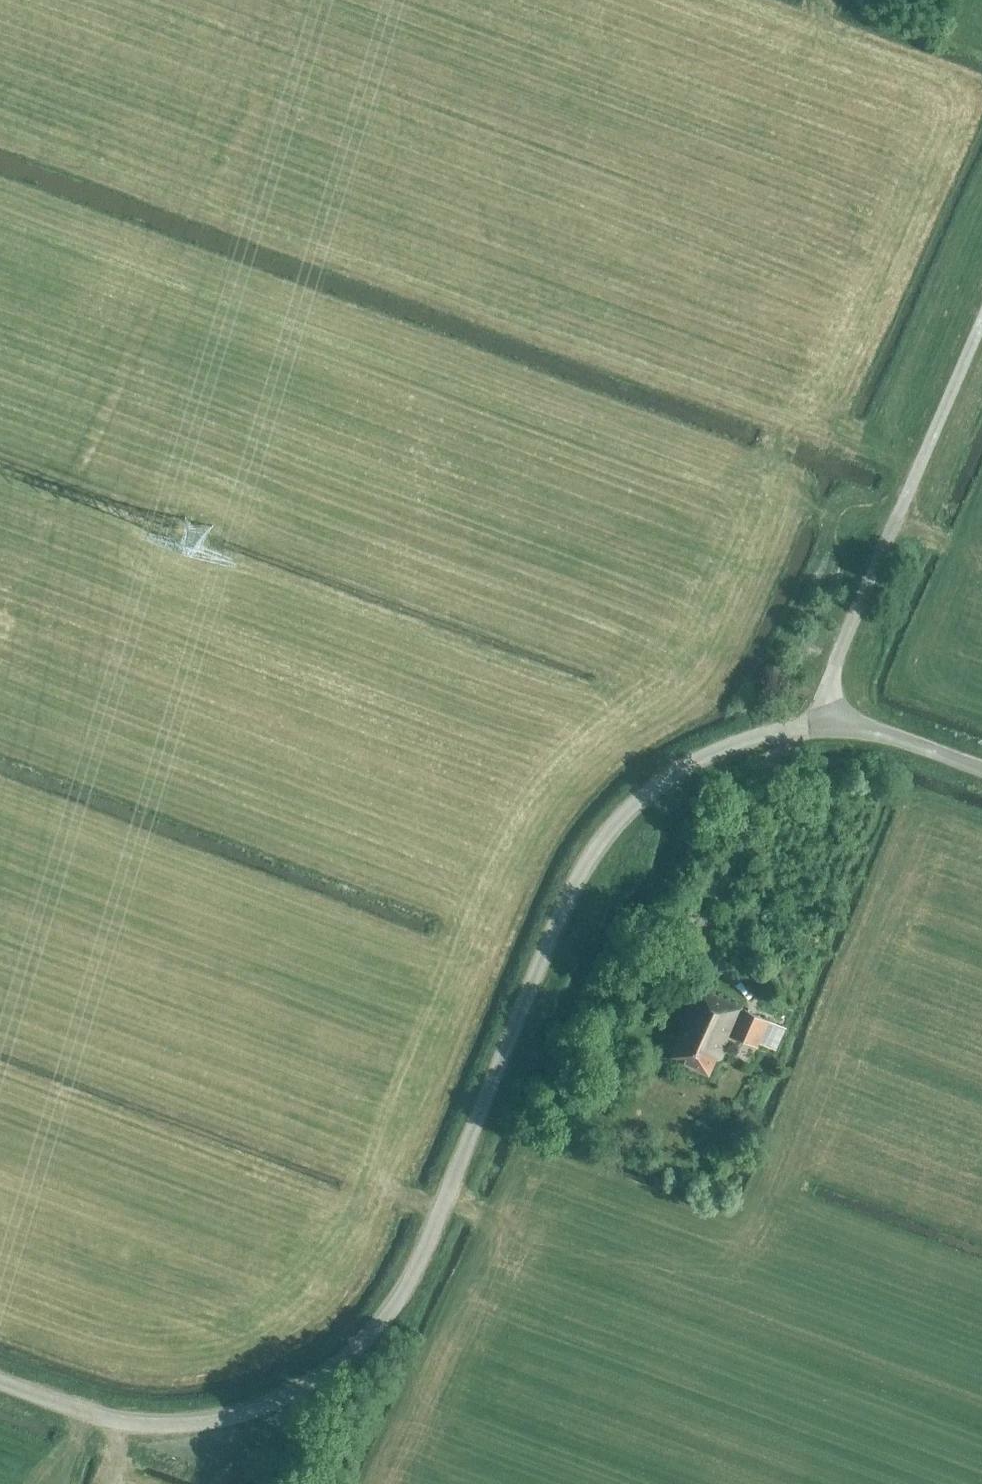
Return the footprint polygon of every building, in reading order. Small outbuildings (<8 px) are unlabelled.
[(721,1058),(723,1052),(732,1034),(756,1046),(758,1042),(773,1049),(783,1027),(768,1020),(768,1019),(699,987),(682,1024),(684,1025),(669,1056),(708,1074),(717,1056),(721,1058)]
